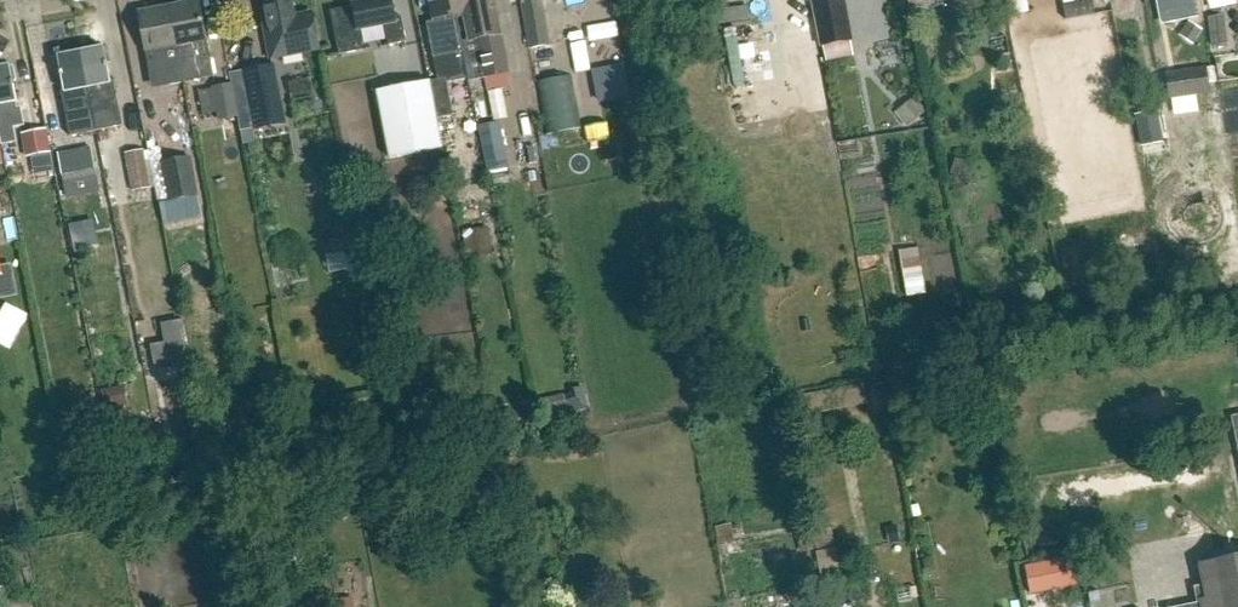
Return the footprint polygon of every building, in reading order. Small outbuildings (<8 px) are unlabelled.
[(290,0),(259,0),(270,58),(318,49),(311,14),(293,17),(290,0)] [(392,0),(369,0),(352,3),(353,7),(331,11),(339,55),(363,50),(360,31),(385,26),(389,45),(406,42),(401,16),(395,17),(392,0)] [(457,18),(454,0),(430,0),(434,22),(427,23),(433,58),(439,86),(468,80),(462,52),(464,52),(457,18)] [(495,5),(494,0),(454,0),(457,18),(465,17),(470,41),(478,39),(485,77),(509,72),(501,34),(495,5)] [(551,44),(543,0),(521,0),(530,48),(551,44)] [(853,41),(845,0),(813,0),(822,47),(853,41)] [(1166,24),(1199,18),(1195,0),(1161,0),(1166,24)] [(167,8),(182,82),(212,76),(197,2),(167,8)] [(167,86),(182,82),(167,8),(138,13),(146,51),(146,50),(151,78),(164,75),(167,86)] [(716,8),(716,18),(743,18),(743,8),(716,8)] [(1213,46),(1229,45),(1226,15),(1210,17),(1213,46)] [(1191,25),(1183,37),(1193,44),(1201,32),(1191,25)] [(723,67),(732,65),(738,87),(765,80),(755,38),(718,47),(723,67)] [(786,49),(787,58),(815,56),(814,47),(786,49)] [(109,82),(103,49),(81,53),(96,131),(122,125),(113,81),(109,82)] [(71,136),(96,131),(81,53),(59,57),(65,91),(62,91),(71,136)] [(284,126),(280,104),(273,64),(243,69),(254,132),(284,126)] [(0,68),(0,133),(21,129),(15,102),(8,67),(0,68)] [(599,101),(628,95),(622,67),(594,72),(599,101)] [(1169,100),(1211,95),(1207,67),(1166,72),(1169,100)] [(546,134),(581,129),(572,76),(537,82),(546,134)] [(217,121),(238,117),(232,83),(211,87),(217,121)] [(391,160),(444,149),(431,84),(378,94),(391,160)] [(499,124),(479,128),(488,173),(508,169),(499,124)] [(21,134),(26,158),(51,152),(46,129),(21,134)] [(63,182),(96,176),(91,147),(57,153),(63,182)] [(131,192),(150,188),(143,150),(124,153),(131,192)] [(167,202),(198,196),(190,157),(160,162),(167,202)] [(332,256),(326,257),(329,275),(358,270),(353,237),(330,241),(332,256)] [(898,247),(901,292),(920,291),(917,246),(898,247)] [(123,386),(102,390),(105,410),(127,406),(123,386)] [(1019,565),(1027,594),(1077,581),(1070,553),(1019,565)] [(1201,566),(1205,588),(1196,590),(1199,604),(1186,606),(1237,606),(1237,559),(1201,566)]
